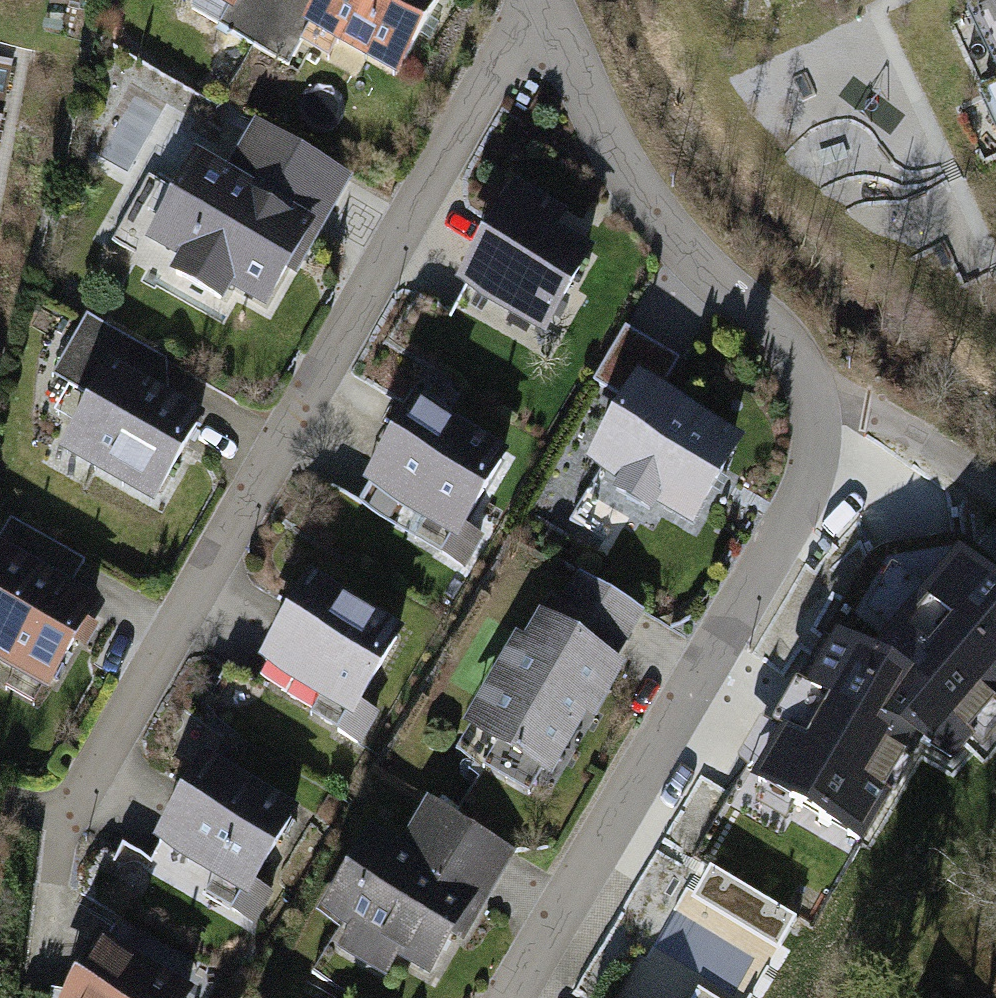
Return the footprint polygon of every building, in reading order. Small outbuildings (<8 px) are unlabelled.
[(253,46),(279,0),(233,0),(218,26),(253,46)] [(253,46),(288,66),(316,18),(400,66),(438,0),(279,0),(253,46)] [(194,165),(154,237),(186,256),(176,273),(220,298),(230,280),(267,301),(338,174),(259,129),(228,184),(194,165)] [(558,222),(515,198),(468,279),(547,324),(584,259),(549,238),(558,222)] [(164,359),(86,315),(65,352),(108,376),(94,401),(70,443),(158,492),(196,424),(144,394),(164,359)] [(679,359),(625,328),(593,382),(627,402),(593,459),(693,518),(722,467),(732,441),(657,396),(679,359)] [(108,376),(65,352),(52,377),(94,401),(108,376)] [(501,460),(415,410),(375,479),(457,527),(441,554),(461,565),(479,536),(461,526),(501,460)] [(10,519),(0,536),(0,650),(51,679),(90,610),(65,597),(84,562),(10,519)] [(958,558),(871,660),(840,642),(758,781),(858,840),(917,739),(950,759),(995,706),(995,591),(958,558)] [(505,689),(481,731),(511,749),(509,752),(523,761),(525,757),(546,769),(639,609),(584,577),(554,628),(544,622),(528,649),(517,643),(494,683),(505,689)] [(397,637),(310,587),(269,655),(352,704),(336,731),(357,743),(374,714),(357,704),(397,637)] [(291,817),(205,766),(164,835),(247,884),(231,910),(252,922),(269,894),(252,884),(291,817)] [(400,858),(370,840),(349,877),(361,885),(342,916),(429,967),(500,846),(432,805),(400,858)] [(99,949),(71,997),(185,997),(99,949)]
